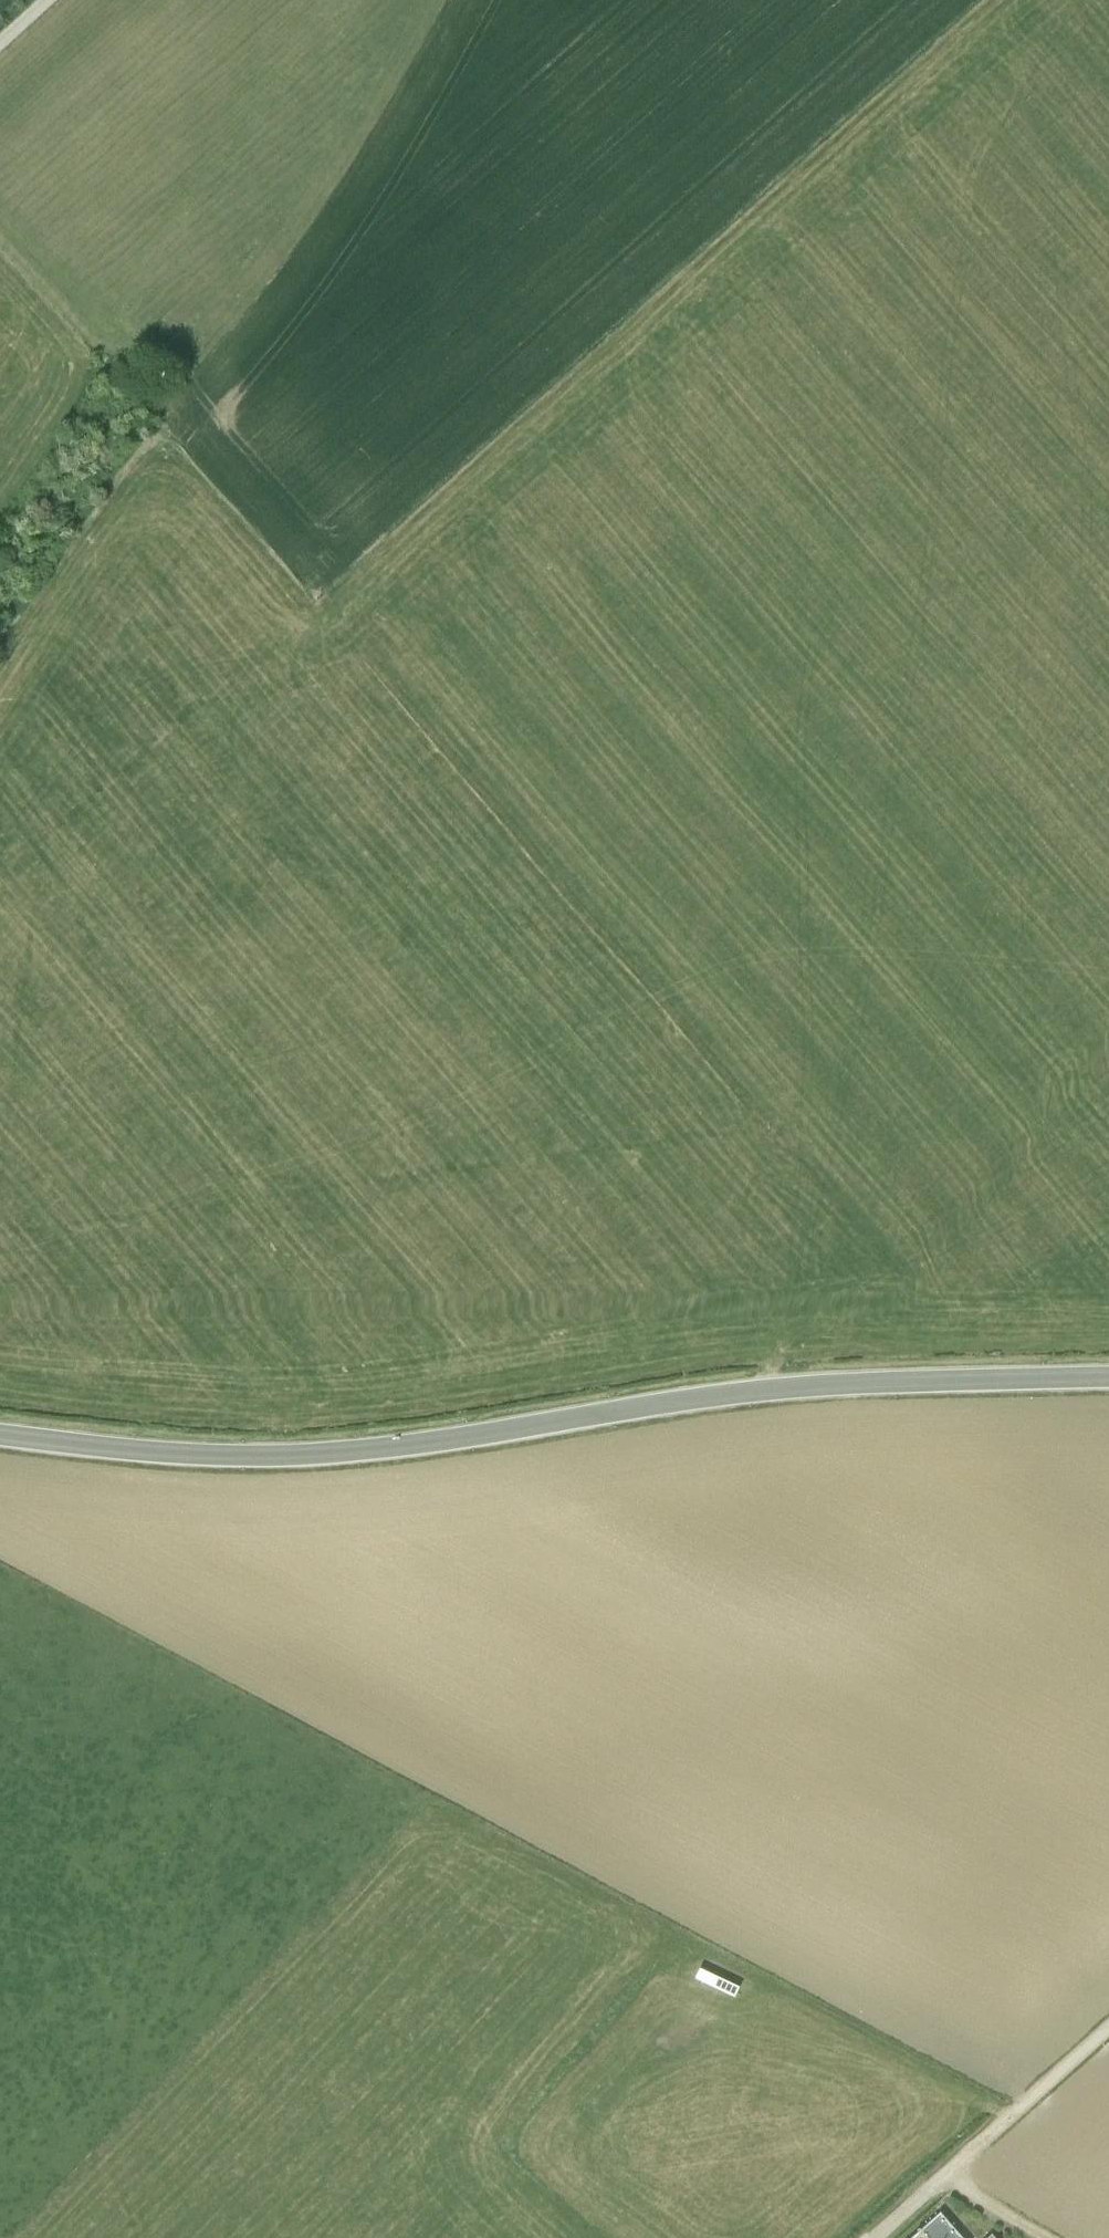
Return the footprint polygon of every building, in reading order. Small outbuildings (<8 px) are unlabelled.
[(939,2214),(912,2237),(961,2237),(939,2214)]
